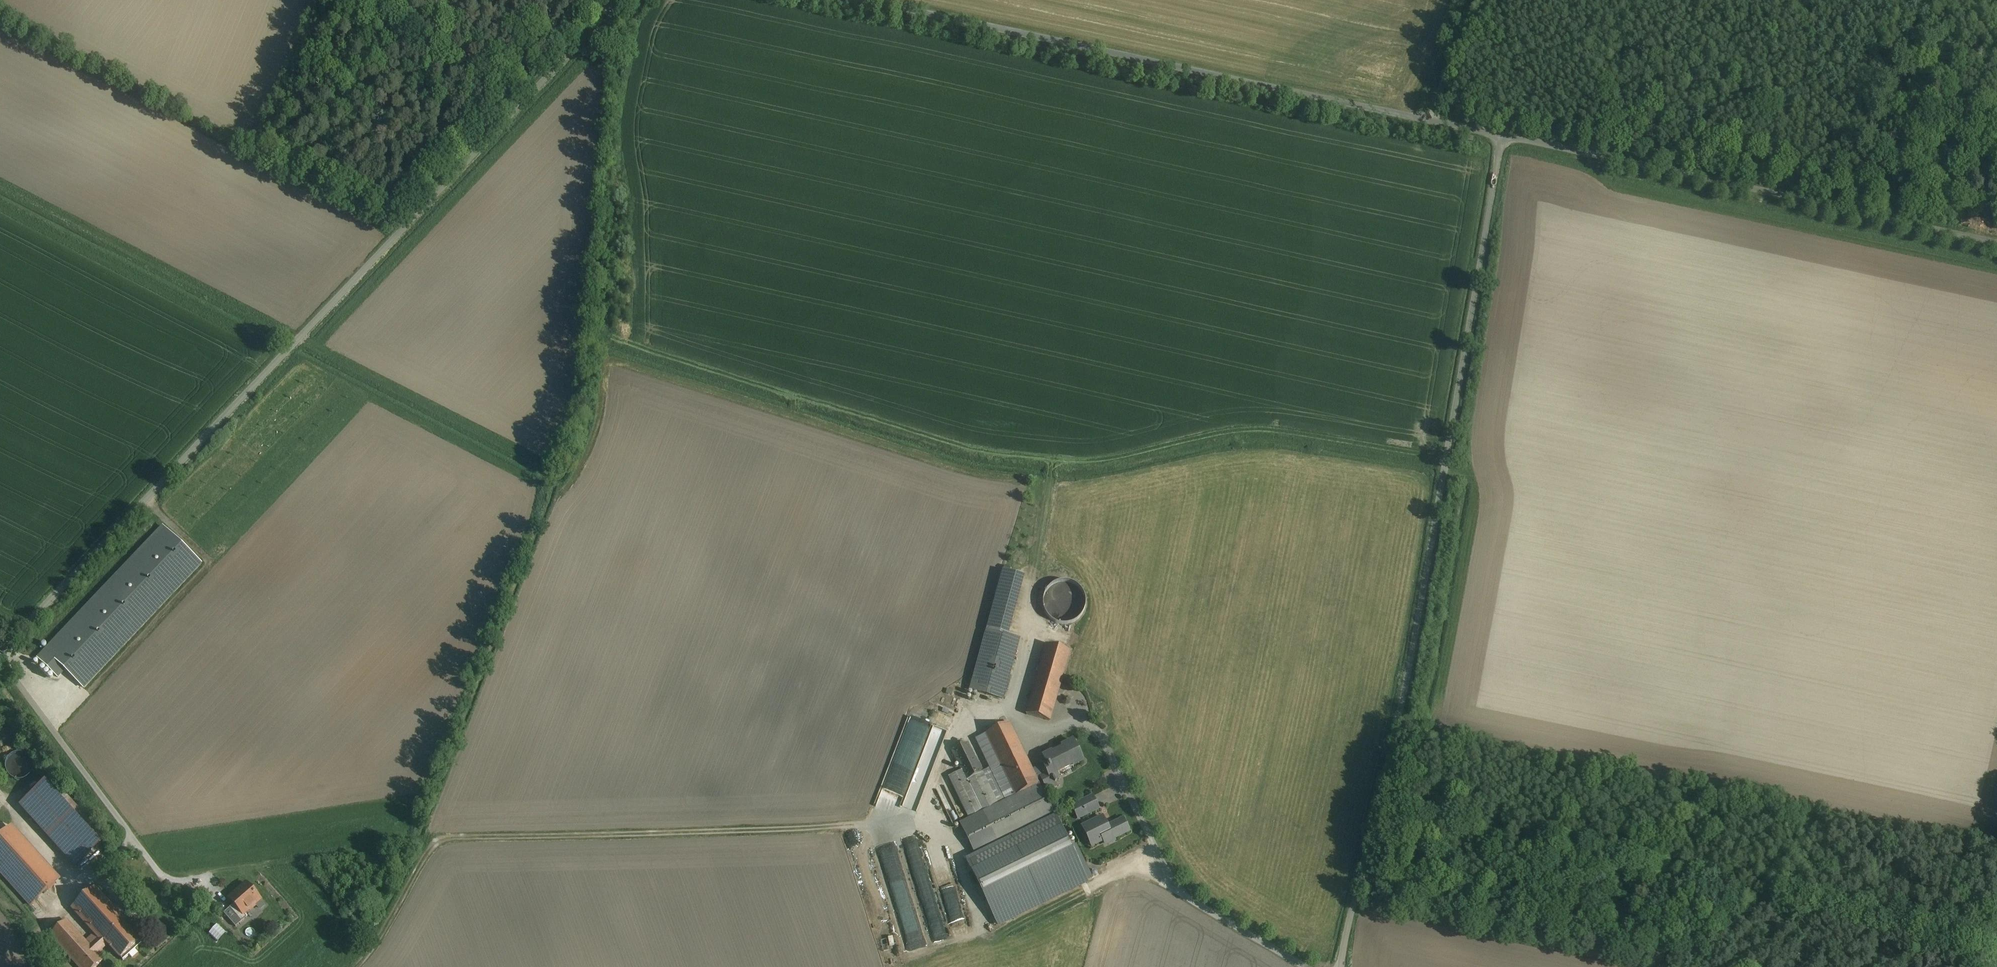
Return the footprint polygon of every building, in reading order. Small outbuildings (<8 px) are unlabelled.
[(202,564),(162,527),(38,658),(58,678),(66,670),(84,687),(202,564)] [(969,693),(993,699),(1008,636),(1023,577),(1000,571),(969,693)] [(1082,619),(1080,580),(1049,582),(1051,615),(1060,614),(1060,620),(1082,619)] [(993,699),(1003,701),(1019,639),(1008,636),(993,699)] [(1051,720),(1068,651),(1041,645),(1024,713),(1051,720)] [(950,726),(955,710),(941,705),(935,721),(950,726)] [(1036,785),(1008,723),(984,734),(996,761),(1013,796),(1036,785)] [(920,811),(944,728),(933,725),(917,779),(918,779),(914,793),(909,808),(920,811)] [(982,810),(998,803),(981,768),(967,738),(951,745),(962,768),(982,810)] [(1082,760),(1072,741),(1042,756),(1052,776),(1082,760)] [(20,748),(3,762),(17,779),(34,766),(20,748)] [(998,803),(1013,796),(996,761),(981,768),(998,803)] [(967,817),(982,810),(962,768),(947,775),(967,817)] [(43,779),(14,805),(71,867),(100,841),(43,779)] [(1052,816),(1036,785),(1013,796),(998,803),(982,810),(967,817),(957,822),(972,854),(1052,816)] [(1092,794),(1070,804),(1078,821),(1099,811),(1092,794)] [(1087,887),(1052,816),(972,854),(967,857),(1002,928),(1087,887)] [(1129,832),(1123,819),(1107,827),(1103,817),(1082,827),(1091,847),(1106,840),(1105,837),(1109,835),(1112,840),(1129,832)] [(9,827),(0,835),(0,878),(26,908),(56,882),(9,827)] [(246,883),(229,898),(234,904),(243,914),(244,913),(249,909),(250,910),(255,906),(254,905),(260,899),(246,883)] [(90,893),(72,910),(92,931),(106,946),(120,960),(138,943),(90,893)] [(243,914),(234,904),(230,908),(238,918),(232,923),(236,927),(247,917),(244,913),(243,914)] [(238,918),(230,908),(224,913),(232,923),(238,918)] [(934,941),(945,937),(937,912),(925,916),(934,941)] [(66,922),(50,936),(79,966),(98,966),(103,962),(97,955),(83,940),(66,922)] [(83,940),(97,955),(106,946),(92,931),(83,940)] [(904,941),(908,955),(927,949),(923,936),(904,941)]
